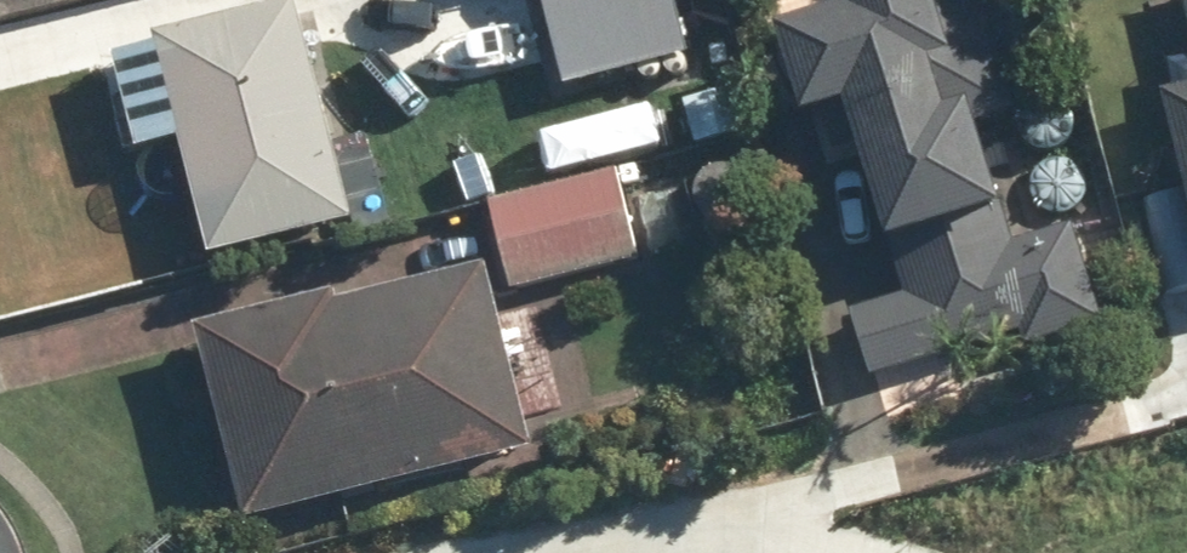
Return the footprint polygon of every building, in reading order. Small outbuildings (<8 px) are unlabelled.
[(565,82),(652,59),(641,19),(676,12),(673,0),(543,0),(565,82)] [(814,25),(830,13),(831,0),(783,0),(783,6),(794,23),(814,25)] [(1029,351),(1033,367),(1110,345),(1082,246),(1022,264),(987,143),(1026,132),(988,0),(934,0),(935,6),(861,28),(866,38),(792,60),(817,151),(863,137),(915,312),(862,326),(881,392),(1029,351)] [(160,54),(218,278),(361,242),(304,18),(160,54)] [(1186,166),(1186,111),(1174,115),(1186,166)] [(624,176),(629,196),(646,192),(641,171),(624,176)] [(620,182),(496,216),(520,306),(644,273),(620,182)] [(538,457),(511,355),(493,284),(348,322),(345,313),(203,350),(251,533),(538,457)]
